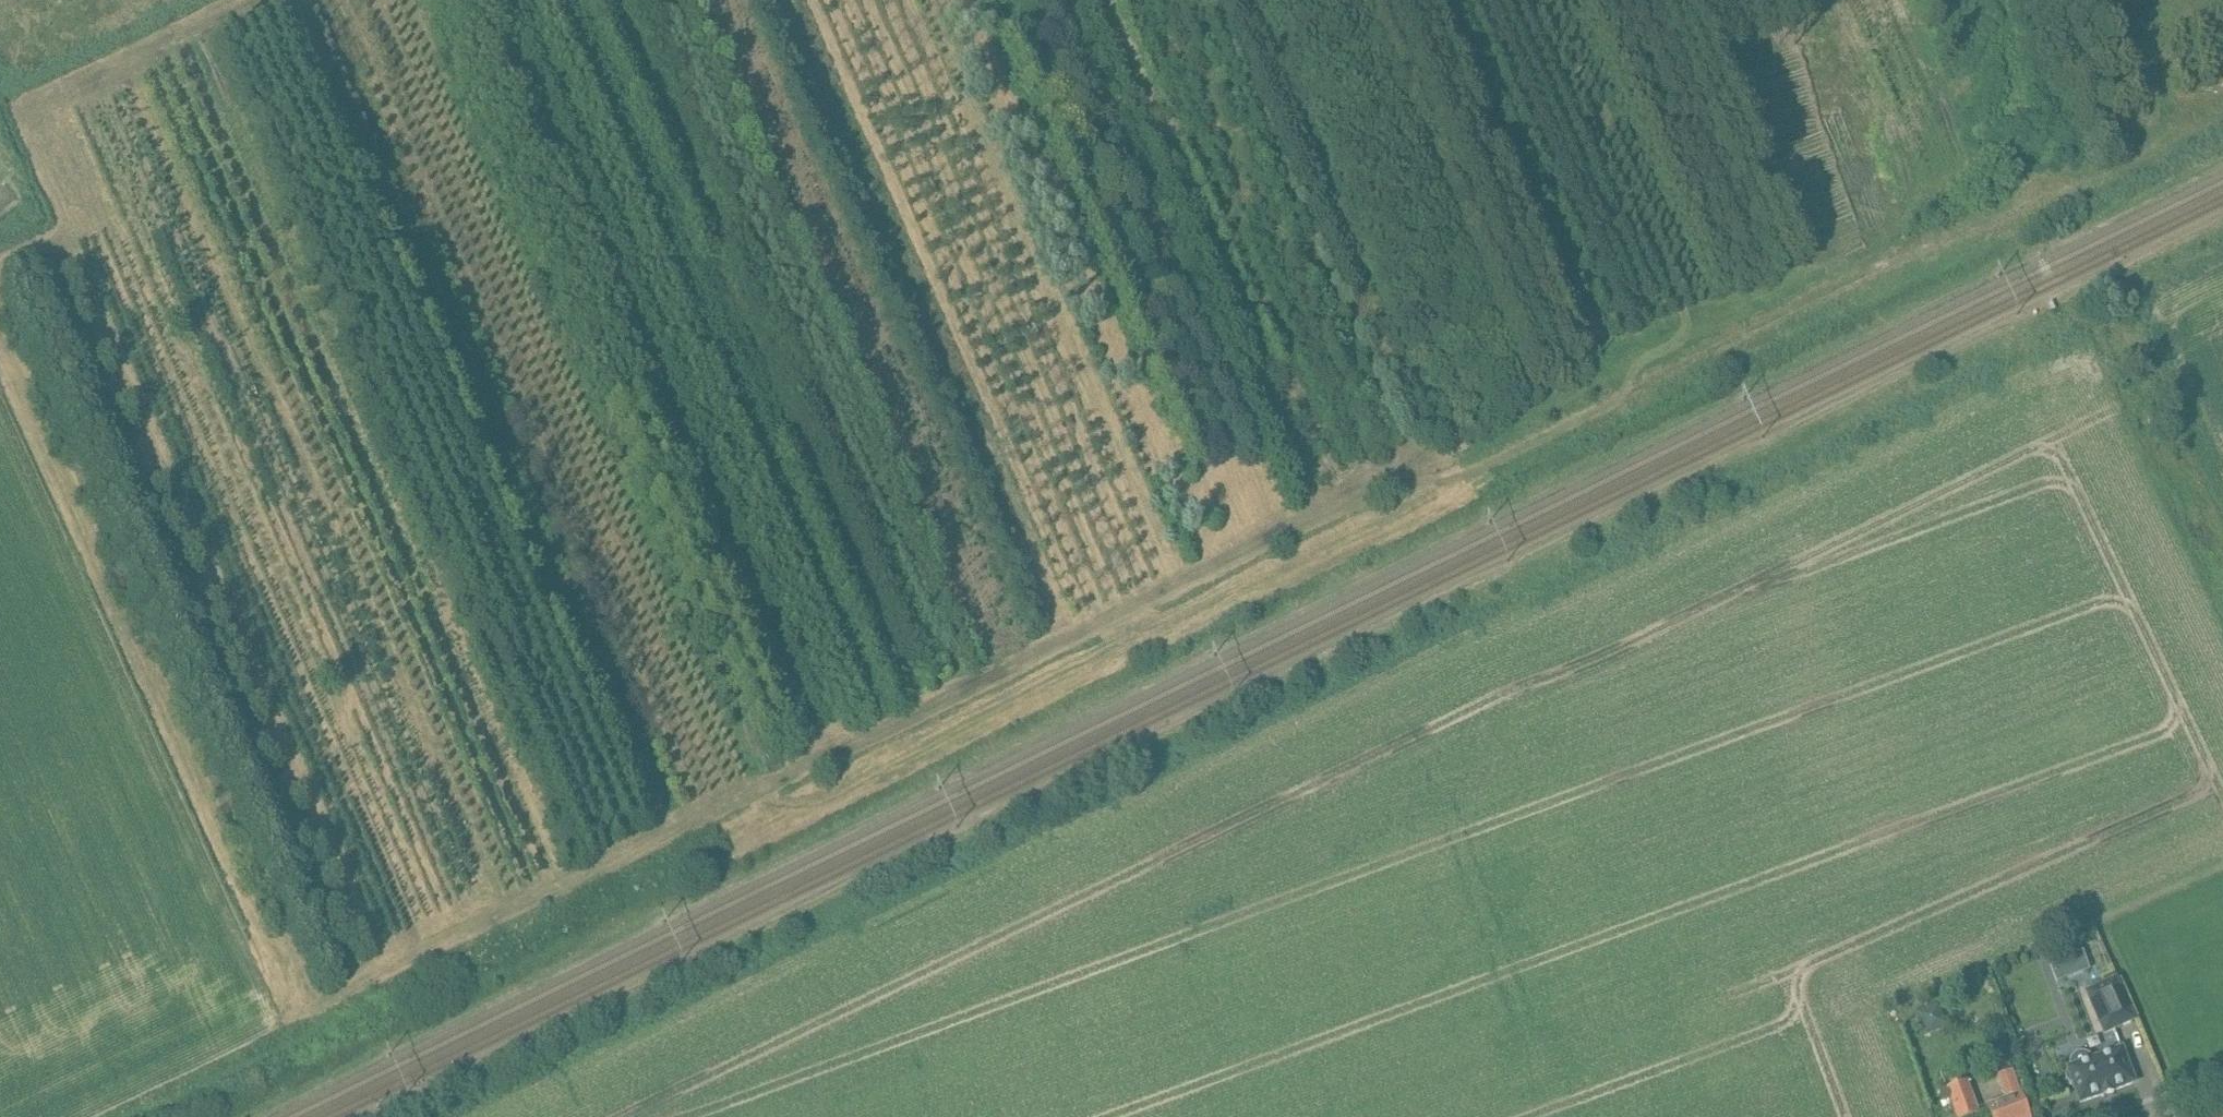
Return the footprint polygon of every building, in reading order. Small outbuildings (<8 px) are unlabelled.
[(2084,952),(2051,964),(2057,981),(2090,969),(2084,952)] [(2103,979),(2106,986),(2116,981),(2118,980),(2115,974),(2103,979)] [(2116,981),(2088,994),(2105,1034),(2133,1021),(2116,981)] [(2068,1074),(2067,1080),(2071,1084),(2074,1084),(2081,1103),(2102,1095),(2103,1097),(2115,1093),(2114,1091),(2135,1083),(2122,1050),(2121,1050),(2092,1061),(2089,1056),(2084,1054),(2078,1054),(2074,1058),(2071,1063),(2072,1068),(2069,1070),(2070,1072),(2068,1074)] [(1987,1107),(1990,1113),(1991,1116),(2029,1116),(2023,1101),(2021,1094),(2020,1095),(2013,1076),(2012,1071),(1997,1076),(1999,1082),(2006,1100),(1987,1107)] [(1947,1091),(1957,1116),(1970,1116),(1979,1114),(1968,1083),(1947,1091)]
